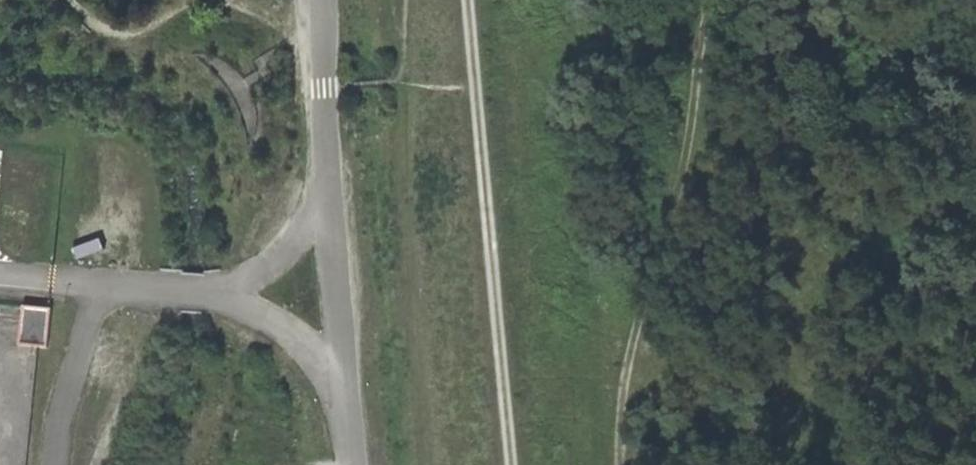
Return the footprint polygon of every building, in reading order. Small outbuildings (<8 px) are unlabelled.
[(24,348),(38,344),(48,345),(51,308),(27,306),(24,348)]
